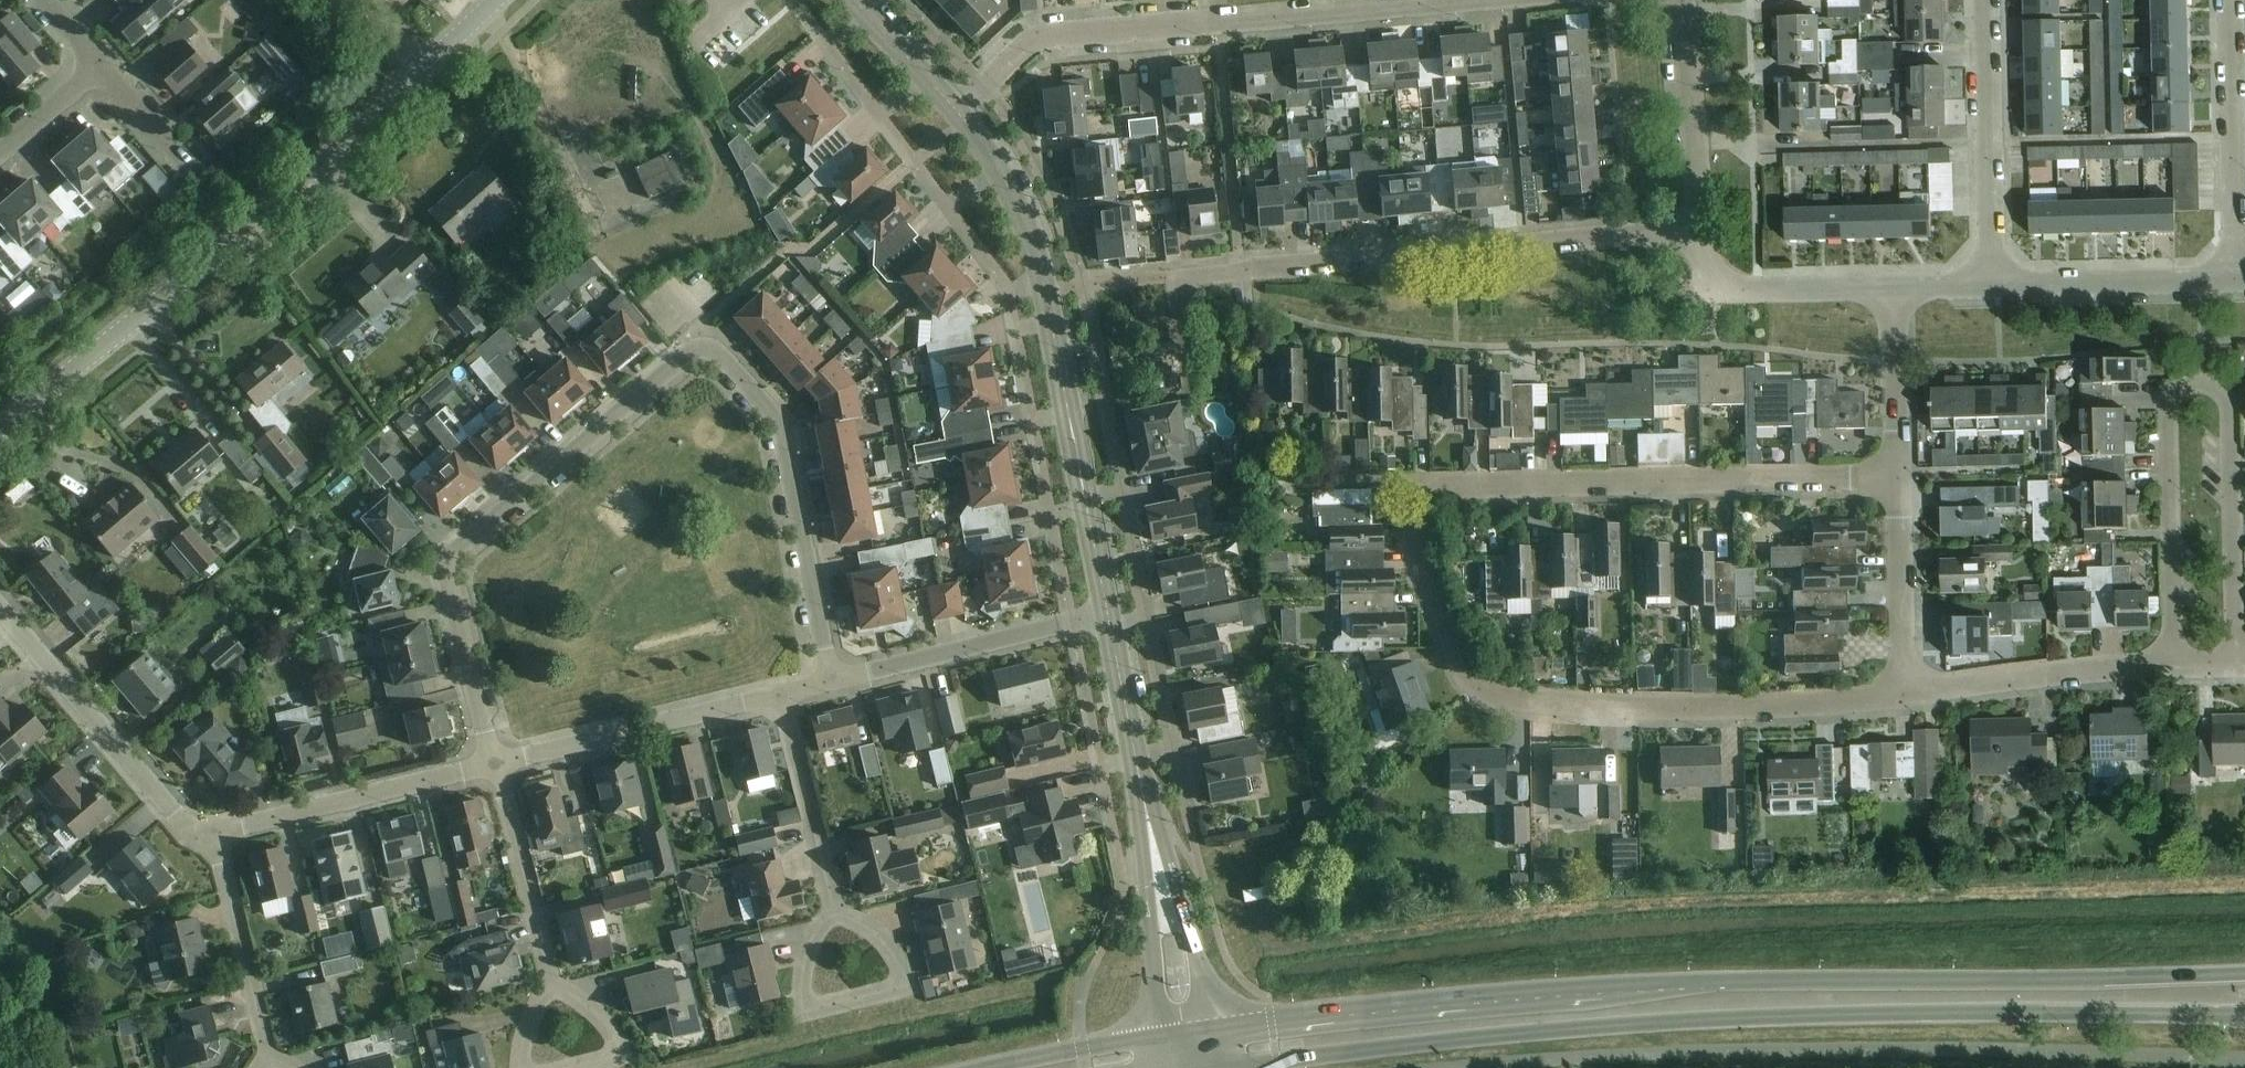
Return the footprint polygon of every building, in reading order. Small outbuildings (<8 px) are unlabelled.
[(128,11),(114,23),(133,45),(150,30),(174,10),(184,1),(184,0),(118,0),(128,11)] [(220,0),(198,0),(208,11),(220,0)] [(978,0),(942,0),(938,4),(955,21),(978,0)] [(955,21),(972,40),(1001,13),(988,0),(978,0),(955,21)] [(1033,14),(1030,0),(1015,0),(1019,17),(1033,14)] [(1858,6),(1859,14),(1872,14),(1872,0),(1858,0),(1858,6)] [(1941,13),(1941,0),(1893,0),(1894,14),(1941,13)] [(2024,15),(2058,14),(2058,0),(2024,0),(2024,15)] [(2089,13),(2102,13),(2101,0),(2089,0),(2089,13)] [(2121,20),(2120,0),(2108,0),(2109,21),(2121,20)] [(2187,19),(2186,0),(2152,0),(2152,20),(2187,19)] [(1858,14),(1859,14),(1858,6),(1828,7),(1828,17),(1849,16),(1849,26),(1859,26),(1858,14)] [(1941,13),(1894,14),(1894,26),(1905,26),(1906,43),(1942,42),(1941,13)] [(39,46),(13,15),(0,25),(0,74),(14,90),(22,84),(28,84),(32,80),(33,75),(40,68),(28,55),(39,46)] [(98,35),(115,24),(109,15),(92,26),(98,35)] [(1779,42),(1825,41),(1825,40),(1831,40),(1831,30),(1817,30),(1817,17),(1771,18),(1772,27),(1779,27),(1779,41),(1779,42)] [(188,19),(182,24),(165,39),(177,52),(155,70),(176,94),(206,68),(186,44),(200,32),(188,19)] [(2153,48),(2187,47),(2187,19),(2152,20),(2153,48)] [(2090,49),(2102,49),(2102,20),(2089,21),(2090,49)] [(2109,49),(2122,49),(2121,20),(2109,21),(2109,49)] [(2025,51),(2060,50),(2059,21),(2024,22),(2025,51)] [(1445,79),(1467,77),(1463,27),(1455,28),(1456,38),(1441,39),(1443,59),(1429,60),(1431,87),(1433,103),(1447,102),(1445,79)] [(1471,27),(1463,27),(1467,77),(1468,77),(1468,84),(1505,80),(1502,45),(1488,46),(1487,35),(1472,36),(1471,27)] [(1548,60),(1588,56),(1586,41),(1596,40),(1595,32),(1546,36),(1547,46),(1525,48),(1523,34),(1509,35),(1509,39),(1510,57),(1511,63),(1525,62),(1525,61),(1548,59),(1548,60)] [(1398,33),(1390,34),(1394,84),(1418,82),(1419,88),(1431,87),(1429,60),(1416,61),(1414,42),(1399,43),(1398,33)] [(1370,65),(1355,67),(1359,108),(1361,108),(1359,93),(1395,90),(1394,84),(1390,34),(1382,35),(1383,44),(1368,46),(1370,65)] [(255,50),(295,95),(309,82),(269,37),(255,50)] [(1311,91),(1321,90),(1317,40),(1309,41),(1310,51),(1295,52),(1297,72),(1283,73),(1285,100),(1287,100),(1288,109),(1307,107),(1311,100),(1311,91)] [(1359,108),(1355,67),(1343,68),(1342,48),(1326,50),(1326,40),(1317,40),(1321,90),(1333,89),(1334,100),(1345,99),(1346,109),(1359,108)] [(1829,73),(1856,73),(1855,40),(1843,40),(1843,62),(1829,62),(1829,73)] [(1779,42),(1779,41),(1772,41),(1772,50),(1779,50),(1779,65),(1818,64),(1825,64),(1825,41),(1779,42)] [(1860,57),(1892,56),(1891,43),(1860,43),(1860,57)] [(1285,100),(1283,73),(1270,74),(1269,55),(1254,56),(1253,46),(1244,47),(1248,97),(1269,95),(1270,102),(1285,100)] [(2153,76),(2188,75),(2187,47),(2153,48),(2153,76)] [(2091,78),(2103,77),(2102,49),(2090,49),(2091,78)] [(2109,49),(2110,77),(2123,77),(2122,49),(2109,49)] [(2026,79),(2060,78),(2060,50),(2025,51),(2026,79)] [(1550,82),(1599,78),(1599,69),(1589,70),(1588,56),(1548,60),(1550,82)] [(1892,56),(1860,57),(1860,70),(1892,70),(1892,56)] [(1513,86),(1522,85),(1520,68),(1526,68),(1525,62),(1511,63),(1512,69),(1513,86)] [(1895,99),(1943,97),(1943,67),(1907,68),(1907,84),(1894,85),(1895,99)] [(202,110),(196,116),(214,138),(244,112),(232,99),(246,88),(229,69),(194,100),(202,110)] [(1204,112),(1201,91),(1199,69),(1172,72),(1175,98),(1162,99),(1165,121),(1165,126),(1181,124),(1179,115),(1204,112)] [(794,127),(827,98),(819,88),(822,85),(810,72),(794,86),(781,71),(764,86),(739,108),(757,128),(774,113),(782,113),(794,127)] [(1856,73),(1829,73),(1830,85),(1856,84),(1856,73)] [(1124,109),(1141,106),(1137,75),(1120,77),(1124,109)] [(1137,75),(1141,106),(1142,114),(1155,112),(1153,86),(1139,87),(1138,75),(1137,75)] [(2154,104),(2189,104),(2188,75),(2153,76),(2154,104)] [(2091,106),(2104,106),(2103,77),(2091,78),(2091,106)] [(2123,106),(2122,77),(2110,77),(2111,106),(2123,106)] [(1552,105),(1592,101),(1590,87),(1600,86),(1599,78),(1550,82),(1552,105)] [(2026,107),(2061,107),(2060,78),(2026,79),(2026,107)] [(1047,116),(1085,112),(1084,97),(1091,96),(1089,79),(1063,82),(1063,89),(1044,91),(1047,116)] [(1780,109),(1835,108),(1834,96),(1819,97),(1819,84),(1773,86),(1773,94),(1780,94),(1780,108),(1780,109)] [(1522,85),(1513,86),(1515,102),(1523,101),(1522,85)] [(1938,127),(1944,126),(1943,97),(1895,99),(1896,112),(1908,112),(1909,140),(1938,139),(1938,127)] [(815,173),(846,145),(835,133),(851,118),(840,105),(836,108),(827,98),(794,127),(807,141),(805,161),(815,172),(815,173)] [(1555,128),(1604,123),(1603,115),(1593,115),(1592,101),(1552,105),(1555,128)] [(2189,104),(2154,104),(2155,134),(2189,133),(2189,104)] [(2104,106),(2091,106),(2092,135),(2104,135),(2104,106)] [(2123,106),(2111,106),(2112,134),(2124,134),(2123,106)] [(2061,107),(2026,107),(2027,136),(2062,136),(2061,107)] [(1780,109),(1780,108),(1774,109),(1774,117),(1781,117),(1781,132),(1820,131),(1826,131),(1826,120),(1820,120),(1819,109),(1835,109),(1835,108),(1780,109)] [(1085,144),(1088,142),(1085,112),(1047,116),(1049,140),(1061,139),(1061,146),(1085,144)] [(1517,131),(1526,130),(1524,113),(1515,114),(1517,131)] [(1299,125),(1288,126),(1289,141),(1301,140),(1325,138),(1324,121),(1309,122),(1310,133),(1300,134),(1299,125)] [(1557,150),(1596,146),(1594,132),(1604,131),(1604,123),(1555,128),(1557,150)] [(1862,141),(1894,140),(1894,126),(1862,127),(1862,141)] [(68,138),(68,139),(103,179),(115,193),(134,177),(145,167),(127,145),(115,155),(93,129),(88,134),(83,129),(70,140),(68,138)] [(1860,141),(1860,129),(1831,130),(1832,142),(1860,141)] [(1526,130),(1517,131),(1518,148),(1527,147),(1526,130)] [(759,157),(740,135),(728,145),(742,172),(759,157)] [(84,196),(103,179),(68,139),(67,139),(69,141),(55,153),(60,158),(55,163),(77,188),(66,198),(84,219),(95,210),(84,196)] [(1077,176),(1115,172),(1112,140),(1088,142),(1085,144),(1086,150),(1074,152),(1077,176)] [(1449,143),(1439,144),(1440,157),(1450,156),(1449,143)] [(1163,167),(1160,144),(1146,145),(1147,159),(1142,159),(1143,169),(1163,167)] [(2173,167),(2173,158),(2173,144),(2143,145),(2143,158),(2161,158),(2161,167),(2173,167)] [(2173,158),(2197,157),(2197,144),(2175,144),(2173,144),(2173,158)] [(815,173),(815,172),(809,177),(818,187),(839,189),(851,203),(885,174),(875,163),(879,161),(867,147),(851,162),(841,151),(847,147),(846,145),(815,173)] [(2114,159),(2143,158),(2143,145),(2114,146),(2114,159)] [(1559,173),(1608,168),(1607,160),(1597,161),(1596,146),(1557,150),(1559,172),(1559,173)] [(2085,146),(2057,147),(2057,159),(2086,160),(2085,146)] [(2086,160),(2114,159),(2114,146),(2085,146),(2086,160)] [(2027,160),(2057,159),(2057,147),(2027,148),(2027,160)] [(1900,164),(1928,163),(1928,150),(1900,151),(1900,164)] [(1185,160),(1184,151),(1168,152),(1170,161),(1185,160)] [(1379,151),(1363,153),(1368,200),(1381,198),(1383,218),(1398,217),(1399,226),(1408,226),(1403,176),(1389,178),(1389,169),(1386,165),(1380,166),(1379,151)] [(1869,165),(1900,164),(1900,151),(1869,152),(1869,165)] [(671,152),(636,169),(650,199),(685,183),(671,152)] [(1814,166),(1841,165),(1841,152),(1813,153),(1814,166)] [(1841,165),(1869,165),(1869,152),(1841,152),(1841,165)] [(1352,170),(1329,173),(1335,232),(1343,232),(1342,222),(1357,220),(1355,201),(1368,200),(1363,153),(1351,154),(1352,170)] [(1782,167),(1814,166),(1813,153),(1782,154),(1782,167)] [(1266,180),(1256,181),(1257,190),(1259,218),(1260,232),(1261,239),(1270,238),(1269,227),(1283,226),(1283,227),(1284,227),(1284,224),(1282,207),(1295,206),(1290,157),(1290,154),(1277,154),(1279,170),(1265,172),(1266,180)] [(1306,156),(1290,157),(1295,206),(1308,205),(1310,222),(1310,224),(1311,224),(1325,222),(1326,233),(1335,232),(1329,173),(1318,174),(1319,176),(1308,177),(1307,166),(1306,166),(1306,156)] [(1475,161),(1480,219),(1489,218),(1488,208),(1503,207),(1503,205),(1516,204),(1514,182),(1512,159),(1496,160),(1496,157),(1475,159),(1475,161)] [(2174,171),(2198,171),(2197,157),(2173,158),(2173,167),(2174,171)] [(1530,176),(1530,175),(1529,158),(1520,158),(1522,177),(1530,176)] [(1453,164),(1439,165),(1443,210),(1456,209),(1456,211),(1471,210),(1472,220),(1480,219),(1475,161),(1453,164)] [(1928,175),(1952,175),(1951,163),(1928,163),(1928,175)] [(1413,175),(1403,176),(1408,226),(1416,225),(1415,215),(1430,214),(1430,211),(1443,210),(1439,165),(1423,167),(1413,168),(1413,175)] [(497,228),(503,222),(520,208),(509,195),(510,195),(485,167),(469,181),(470,182),(458,193),(457,191),(432,214),(457,242),(486,216),(497,228)] [(1165,190),(1163,167),(1143,169),(1144,179),(1149,178),(1151,192),(1165,190)] [(1530,176),(1522,177),(1526,215),(1540,214),(1538,193),(1560,191),(1561,196),(1600,192),(1599,177),(1608,176),(1608,168),(1559,173),(1559,172),(1530,175),(1530,176)] [(2174,184),(2198,184),(2198,171),(2174,171),(2174,184)] [(1118,203),(1115,172),(1077,176),(1079,200),(1091,199),(1092,207),(1106,205),(1118,203)] [(1929,187),(1952,187),(1952,175),(1928,175),(1929,187)] [(743,199),(758,194),(753,180),(738,185),(743,199)] [(55,207),(33,182),(27,186),(23,181),(9,193),(7,191),(42,232),(53,222),(60,232),(69,224),(73,229),(84,219),(66,198),(55,207)] [(1173,186),(1173,190),(1176,212),(1189,210),(1192,236),(1218,233),(1213,190),(1189,193),(1188,184),(1173,186)] [(2174,198),(2198,197),(2198,184),(2174,184),(2174,198)] [(1929,199),(1952,199),(1952,187),(1929,187),(1929,199)] [(2088,233),(2087,202),(2071,202),(2071,188),(2058,188),(2058,203),(2059,234),(2088,233)] [(42,232),(7,191),(6,192),(8,194),(0,201),(0,222),(16,241),(5,250),(24,272),(35,262),(23,248),(42,232)] [(1900,207),(1901,239),(1930,237),(1929,206),(1927,206),(1927,194),(1913,194),(1913,193),(1900,193),(1900,207)] [(878,271),(913,240),(903,229),(920,214),(908,201),(905,204),(896,194),(862,223),(875,237),(873,267),(878,271)] [(1788,244),(1817,243),(1815,195),(1813,195),(1813,211),(1786,213),(1788,244)] [(1828,195),(1815,195),(1817,243),(1845,241),(1843,210),(1842,210),(1842,195),(1828,196),(1828,195)] [(2174,211),(2199,211),(2198,197),(2174,198),(2174,200),(2174,211)] [(1930,211),(1953,210),(1952,199),(1929,199),(1930,211)] [(2116,233),(2145,232),(2144,200),(2115,201),(2116,233)] [(2174,231),(2174,211),(2174,200),(2144,200),(2145,232),(2174,231)] [(1098,237),(1136,233),(1133,201),(1118,203),(1106,205),(1107,211),(1095,213),(1098,237)] [(2088,233),(2116,233),(2115,201),(2087,202),(2088,233)] [(2059,234),(2058,203),(2029,203),(2029,235),(2059,234)] [(1873,240),(1901,239),(1900,207),(1872,208),(1873,240)] [(1845,241),(1873,240),(1872,208),(1843,210),(1845,241)] [(1168,230),(1177,229),(1175,213),(1166,214),(1168,230)] [(1259,218),(1245,219),(1246,231),(1246,233),(1260,232),(1259,218)] [(1558,219),(1558,233),(1576,233),(1575,219),(1558,219)] [(1177,229),(1168,230),(1168,231),(1164,231),(1167,256),(1180,255),(1177,229)] [(1136,233),(1098,237),(1100,262),(1119,260),(1120,267),(1147,264),(1145,247),(1138,248),(1136,233)] [(921,298),(954,269),(945,259),(948,256),(937,243),(920,257),(909,245),(914,241),(913,240),(878,271),(888,283),(908,284),(921,298)] [(374,270),(371,267),(347,288),(361,303),(322,337),(333,350),(372,316),(373,318),(408,288),(411,291),(434,271),(411,244),(388,264),(385,260),(374,270)] [(5,250),(0,255),(0,268),(12,281),(24,272),(5,250)] [(818,258),(797,258),(796,258),(814,277),(822,270),(822,263),(827,256),(824,252),(818,258)] [(927,346),(971,325),(962,304),(961,304),(978,289),(966,276),(963,279),(954,269),(921,298),(933,312),(931,339),(933,342),(927,345),(927,346)] [(801,294),(811,286),(802,275),(792,284),(801,294)] [(811,286),(801,294),(810,303),(819,295),(811,286)] [(636,330),(646,322),(624,295),(603,312),(602,311),(592,319),(602,330),(630,363),(641,354),(638,351),(647,343),(636,330)] [(752,337),(779,313),(763,295),(736,319),(752,337)] [(451,314),(469,335),(484,322),(465,301),(451,314)] [(20,341),(48,317),(35,302),(7,327),(20,341)] [(833,329),(842,321),(834,311),(824,319),(833,329)] [(630,363),(602,330),(592,319),(576,333),(559,313),(548,322),(569,347),(578,339),(584,346),(583,347),(607,376),(617,368),(620,372),(630,363)] [(768,355),(795,331),(779,313),(752,337),(768,355)] [(1144,329),(1143,317),(1131,318),(1132,330),(1144,329)] [(842,321),(833,329),(842,339),(851,330),(842,321)] [(950,387),(993,379),(991,366),(995,365),(991,348),(970,352),(966,329),(972,326),(971,325),(927,346),(929,357),(946,369),(950,387)] [(784,372),(811,349),(795,331),(768,355),(784,372)] [(857,356),(867,348),(858,338),(849,346),(857,356)] [(520,354),(532,371),(548,359),(536,343),(520,354)] [(237,381),(257,404),(250,410),(269,434),(256,445),(261,451),(254,457),(278,486),(285,481),(284,479),(305,462),(286,439),(291,425),(278,409),(312,381),(304,372),(282,344),(237,381)] [(482,357),(507,388),(519,378),(493,347),(482,357)] [(806,386),(826,366),(811,349),(784,372),(800,391),(806,386)] [(345,350),(338,355),(346,366),(354,361),(354,355),(351,350),(345,350)] [(1304,413),(1324,413),(1323,363),(1302,363),(1302,353),(1278,354),(1279,370),(1259,370),(1260,405),(1304,404),(1304,413)] [(1654,407),(1701,406),(1700,356),(1678,356),(1679,376),(1654,376),(1654,407)] [(1746,404),(1745,374),(1720,375),(1719,356),(1700,356),(1701,406),(1746,404)] [(496,397),(507,388),(482,357),(470,367),(496,397)] [(2079,360),(2081,394),(2081,397),(2112,396),(2111,383),(2134,382),(2134,367),(2146,366),(2146,357),(2079,360)] [(902,360),(891,362),(893,371),(899,370),(903,365),(902,360)] [(547,378),(574,410),(585,401),(582,398),(591,390),(566,361),(547,378)] [(821,402),(854,386),(832,361),(826,366),(806,386),(821,402)] [(1348,422),(1369,422),(1368,372),(1347,372),(1347,362),(1323,363),(1324,413),(1348,413),(1348,422)] [(1172,367),(1151,368),(1154,395),(1182,392),(1181,377),(1173,377),(1172,367)] [(1807,438),(1806,380),(1792,380),(1792,385),(1776,385),(1776,386),(1766,386),(1766,368),(1745,368),(1745,374),(1746,404),(1746,428),(1792,427),(1793,439),(1807,438)] [(574,410),(547,378),(540,369),(522,384),(529,392),(527,394),(552,424),(561,416),(564,419),(574,410)] [(1489,427),(1488,379),(1467,380),(1467,369),(1443,370),(1444,418),(1469,417),(1469,427),(1489,427)] [(1654,407),(1654,376),(1653,370),(1632,371),(1633,390),(1608,391),(1608,421),(1654,420),(1654,407)] [(1392,371),(1368,372),(1369,421),(1393,421),(1393,431),(1414,431),(1413,381),(1393,382),(1392,371)] [(2023,388),(2024,430),(2035,430),(2035,437),(2039,437),(2039,453),(2056,453),(2054,396),(2046,396),(2046,375),(2037,375),(2037,387),(2023,388)] [(1979,431),(2001,430),(2000,376),(1991,377),(1991,389),(1977,389),(1979,431)] [(2024,430),(2023,388),(2008,388),(2008,376),(2000,376),(2001,430),(2024,430)] [(1955,431),(1956,431),(1955,377),(1946,378),(1946,390),(1931,390),(1931,404),(1929,404),(1929,408),(1931,408),(1932,432),(1945,432),(1946,450),(1932,450),(1933,467),(1956,467),(1956,456),(1955,431)] [(1979,431),(1977,389),(1962,389),(1962,377),(1955,377),(1956,431),(1979,431)] [(1488,379),(1489,427),(1513,426),(1513,437),(1535,436),(1533,385),(1532,385),(1532,388),(1512,389),(1511,378),(1488,379)] [(945,438),(985,430),(982,413),(1003,408),(1000,391),(996,392),(993,379),(950,387),(953,406),(942,423),(945,438)] [(1806,380),(1807,438),(1819,438),(1819,429),(1865,428),(1864,392),(1863,392),(1863,398),(1838,399),(1838,380),(1806,380)] [(1608,421),(1608,391),(1607,384),(1586,385),(1587,404),(1561,405),(1561,399),(1560,399),(1560,405),(1548,405),(1548,431),(1560,431),(1561,435),(1608,434),(1608,421)] [(825,424),(853,420),(860,418),(854,386),(821,402),(825,424)] [(2082,433),(2136,432),(2135,424),(2123,424),(2123,409),(2112,410),(2112,396),(2081,397),(2081,404),(2082,433)] [(879,415),(891,412),(888,399),(876,401),(879,415)] [(1177,406),(1128,416),(1139,474),(1181,465),(1180,464),(1179,460),(1195,456),(1198,451),(1195,434),(1189,430),(1182,432),(1177,408),(1178,408),(1177,406)] [(447,407),(436,416),(460,445),(469,437),(472,441),(471,442),(496,471),(506,463),(508,466),(519,457),(491,425),(491,424),(482,414),(472,424),(465,429),(447,407)] [(491,425),(519,457),(529,448),(527,445),(536,437),(511,408),(491,424),(491,425)] [(891,412),(879,415),(881,427),(893,425),(891,412)] [(450,454),(460,445),(436,416),(426,425),(450,454)] [(822,450),(857,443),(853,420),(825,424),(817,425),(822,450)] [(1671,461),(1671,434),(1663,434),(1663,422),(1654,423),(1654,435),(1656,461),(1671,461)] [(965,464),(968,483),(1012,474),(1009,461),(1013,460),(1010,443),(988,447),(985,430),(945,438),(945,440),(914,446),(917,464),(945,459),(951,463),(954,457),(965,464)] [(222,462),(210,447),(196,431),(155,465),(182,496),(222,462)] [(2082,470),(2113,469),(2113,456),(2124,456),(2124,441),(2136,440),(2136,432),(2082,433),(2082,470)] [(1671,434),(1671,461),(1686,460),(1685,434),(1671,434)] [(264,473),(252,459),(232,435),(219,446),(251,484),(264,473)] [(1639,461),(1656,461),(1654,435),(1638,435),(1639,461)] [(1216,472),(1242,468),(1237,439),(1225,441),(1227,455),(1213,457),(1216,472)] [(827,473),(862,466),(857,443),(822,450),(827,473)] [(1605,445),(1593,446),(1593,463),(1606,463),(1605,445)] [(393,478),(382,465),(366,446),(354,456),(381,488),(393,478)] [(888,461),(900,459),(898,446),(885,448),(888,461)] [(1368,450),(1352,450),(1352,476),(1368,476),(1368,450)] [(1980,466),(2002,465),(2002,454),(1979,455),(1980,466)] [(2002,454),(2002,465),(2024,465),(2024,454),(2002,454)] [(436,472),(463,505),(474,496),(471,492),(480,484),(455,455),(436,472)] [(1956,467),(1980,466),(1979,455),(1956,456),(1956,467)] [(382,465),(393,478),(405,492),(416,483),(393,456),(382,465)] [(1496,472),(1520,471),(1519,456),(1496,456),(1496,472)] [(1379,472),(1397,471),(1396,457),(1378,458),(1379,472)] [(900,459),(888,461),(890,474),(903,472),(900,459)] [(2056,472),(2056,463),(2042,463),(2042,472),(2056,472)] [(831,496),(866,489),(862,466),(827,473),(831,496)] [(2083,506),(2137,505),(2137,497),(2125,497),(2125,482),(2114,483),(2113,469),(2082,470),(2083,506)] [(453,514),(463,505),(436,472),(416,489),(441,518),(450,510),(453,514)] [(963,533),(1003,525),(1000,508),(1022,504),(1018,487),(1014,488),(1012,474),(968,483),(972,501),(960,518),(963,533)] [(1170,504),(1146,508),(1153,541),(1197,532),(1191,499),(1190,500),(1189,495),(1212,491),(1209,474),(1165,482),(1170,504)] [(2047,481),(2027,481),(2027,501),(2047,501),(2047,481)] [(113,558),(161,518),(132,484),(85,524),(113,558)] [(1944,535),(1941,535),(1941,537),(1986,536),(1986,509),(2019,508),(2018,487),(1965,488),(1965,507),(1940,508),(1940,509),(1943,509),(1944,535)] [(836,520),(871,513),(866,489),(831,496),(836,520)] [(1372,506),(1372,505),(1344,505),(1344,491),(1347,491),(1347,490),(1313,491),(1313,517),(1322,517),(1323,527),(1331,526),(1332,549),(1381,547),(1380,526),(1370,526),(1370,506),(1372,506)] [(904,506),(917,504),(914,491),(902,493),(904,506)] [(390,493),(373,507),(362,516),(393,552),(416,532),(398,510),(402,507),(390,493)] [(917,504),(904,506),(907,519),(919,517),(917,504)] [(2102,543),(2115,543),(2115,529),(2126,529),(2126,514),(2137,513),(2137,505),(2083,506),(2084,544),(2093,543),(2102,543)] [(871,513),(836,520),(841,544),(876,537),(871,513)] [(1806,567),(1853,565),(1853,546),(1863,546),(1863,521),(1815,523),(1815,545),(1805,545),(1805,547),(1774,547),(1774,568),(1806,567)] [(1247,522),(1237,524),(1238,533),(1249,531),(1247,522)] [(226,549),(238,540),(225,525),(214,534),(226,549)] [(986,578),(1030,570),(1028,557),(1032,556),(1028,538),(1007,543),(1003,525),(963,533),(966,548),(983,560),(986,578)] [(1574,538),(1576,585),(1595,585),(1595,574),(1619,574),(1619,549),(1618,527),(1595,528),(1595,538),(1574,538)] [(202,575),(219,561),(190,528),(173,542),(202,575)] [(2048,528),(2032,529),(2032,543),(2048,543),(2048,528)] [(1574,538),(1550,537),(1550,548),(1530,548),(1531,549),(1532,595),(1532,618),(1542,617),(1542,595),(1576,594),(1576,585),(1574,538)] [(1244,539),(1236,541),(1238,557),(1247,555),(1244,539)] [(2102,567),(2105,605),(2117,604),(2117,629),(2148,629),(2148,593),(2130,593),(2130,566),(2116,567),(2115,543),(2102,543),(2102,567)] [(857,604),(900,595),(896,577),(908,560),(905,544),(865,552),(868,570),(846,574),(850,591),(854,590),(857,604)] [(390,557),(367,549),(358,546),(346,580),(353,582),(361,614),(401,604),(395,579),(383,575),(390,557)] [(1692,603),(1691,556),(1670,557),(1669,546),(1645,547),(1646,569),(1646,594),(1670,594),(1670,604),(1692,603)] [(2011,546),(1995,546),(1973,547),(1974,560),(1941,561),(1942,592),(1958,592),(1958,593),(1984,592),(1983,561),(2012,560),(2011,546)] [(1327,593),(1392,591),(1391,570),(1381,570),(1381,547),(1332,549),(1332,551),(1326,551),(1327,593)] [(1510,596),(1532,595),(1531,549),(1507,550),(1507,560),(1487,561),(1487,557),(1486,557),(1487,611),(1488,611),(1488,608),(1510,607),(1510,596)] [(1267,572),(1280,572),(1288,572),(1287,553),(1266,554),(1267,572)] [(56,554),(28,577),(61,617),(66,613),(86,637),(120,610),(110,598),(100,584),(88,594),(70,571),(56,554)] [(1691,556),(1692,603),(1714,603),(1714,612),(1736,611),(1735,562),(1734,562),(1734,566),(1714,566),(1714,556),(1691,556)] [(1200,557),(1179,561),(1157,565),(1163,595),(1192,589),(1195,606),(1217,602),(1230,599),(1224,567),(1202,572),(1200,557)] [(1798,610),(1844,609),(1844,590),(1854,590),(1853,565),(1806,567),(1807,590),(1797,590),(1798,610)] [(2090,605),(2105,605),(2102,567),(2086,567),(2087,594),(2059,595),(2060,631),(2091,630),(2090,605)] [(1030,570),(986,578),(989,598),(981,611),(997,621),(1005,609),(1019,606),(1019,603),(1040,599),(1037,582),(1033,583),(1030,570)] [(943,586),(949,617),(964,614),(958,584),(943,586)] [(934,620),(949,617),(943,586),(928,589),(934,620)] [(1392,591),(1327,593),(1327,595),(1343,594),(1344,637),(1339,637),(1334,643),(1334,652),(1384,651),(1384,638),(1403,638),(1402,613),(1392,614),(1392,591)] [(900,595),(857,604),(859,616),(855,617),(858,635),(880,630),(880,633),(894,630),(907,639),(918,623),(904,614),(900,595)] [(1576,597),(1577,629),(1597,628),(1596,596),(1576,597)] [(1203,610),(1207,626),(1171,633),(1178,669),(1221,660),(1214,626),(1243,621),(1240,602),(1203,610)] [(1944,655),(1988,654),(1988,636),(2012,636),(2011,602),(1962,604),(1962,605),(1975,604),(1975,619),(1943,620),(1944,655)] [(1844,609),(1798,610),(1798,635),(1788,636),(1788,650),(1789,672),(1785,672),(1785,674),(1839,672),(1839,671),(1835,671),(1834,635),(1845,634),(1844,609)] [(390,660),(429,651),(423,624),(401,629),(397,613),(368,620),(373,642),(386,646),(390,660)] [(245,650),(228,630),(201,653),(218,673),(245,650)] [(333,635),(316,640),(324,670),(341,666),(333,635)] [(1691,649),(1672,649),(1672,691),(1691,691),(1691,649)] [(429,651),(390,660),(393,675),(384,685),(390,706),(419,699),(415,683),(436,677),(429,651)] [(145,718),(177,690),(146,654),(114,682),(145,718)] [(1546,678),(1546,659),(1535,659),(1536,678),(1546,678)] [(1380,708),(1370,712),(1379,739),(1387,742),(1413,733),(1409,722),(1429,715),(1416,681),(1423,679),(1417,663),(1396,671),(1370,680),(1380,708)] [(995,674),(1000,695),(1003,707),(1016,704),(1017,708),(1051,699),(1043,666),(1015,673),(1014,669),(995,674)] [(327,703),(319,669),(302,673),(310,707),(327,703)] [(1596,672),(1589,674),(1594,687),(1601,684),(1596,672)] [(1221,690),(1220,689),(1183,696),(1190,730),(1204,727),(1207,743),(1244,736),(1240,713),(1239,714),(1234,688),(1221,690)] [(925,729),(922,714),(916,692),(878,702),(887,739),(898,736),(902,754),(930,747),(925,729)] [(944,736),(965,731),(957,697),(935,702),(944,736)] [(9,764),(46,733),(24,706),(13,715),(0,699),(0,753),(9,764)] [(1282,704),(1287,726),(1301,723),(1296,701),(1282,704)] [(451,732),(454,731),(451,720),(448,721),(444,706),(391,719),(394,733),(408,730),(412,746),(452,736),(451,732)] [(329,755),(322,727),(323,726),(321,717),(310,720),(307,707),(276,715),(281,733),(280,733),(290,776),(317,769),(314,758),(329,755)] [(812,718),(821,752),(860,743),(851,709),(812,718)] [(2092,758),(2093,758),(2093,777),(2112,777),(2116,775),(2119,771),(2121,767),(2120,757),(2146,757),(2145,710),(2125,710),(2125,715),(2091,716),(2091,724),(2090,724),(2090,730),(2092,730),(2092,758)] [(209,711),(187,730),(170,745),(190,768),(198,762),(224,792),(257,784),(251,763),(249,754),(235,757),(222,742),(229,735),(209,711)] [(341,752),(370,744),(363,714),(334,721),(341,752)] [(2238,725),(2238,716),(2213,716),(2214,740),(2199,740),(2199,762),(2199,778),(2215,778),(2215,766),(2244,765),(2244,725),(2238,725)] [(1972,722),(1973,744),(1973,773),(2004,773),(2004,766),(2029,766),(2029,772),(2046,772),(2045,736),(2029,737),(2029,721),(1972,722)] [(1009,736),(1017,768),(1065,756),(1057,724),(1009,736)] [(772,774),(776,774),(764,729),(732,737),(743,782),(747,781),(750,794),(776,788),(772,774)] [(1940,799),(1939,752),(1938,730),(1913,730),(1914,751),(1896,751),(1896,743),(1868,744),(1868,745),(1850,746),(1851,768),(1852,802),(1871,802),(1870,779),(1914,778),(1915,800),(1940,799)] [(957,739),(944,742),(945,748),(947,755),(954,753),(958,745),(957,739)] [(1255,740),(1232,744),(1211,749),(1214,765),(1204,767),(1212,804),(1248,797),(1244,776),(1261,773),(1255,740)] [(867,779),(882,775),(874,744),(859,748),(867,779)] [(712,796),(704,767),(699,745),(664,754),(677,805),(712,796)] [(1834,801),(1833,767),(1832,745),(1815,745),(1816,761),(1782,762),(1782,760),(1777,760),(1777,762),(1762,762),(1762,767),(1769,767),(1770,798),(1817,797),(1817,802),(1834,801)] [(938,787),(954,783),(947,755),(945,748),(929,752),(938,787)] [(1684,751),(1684,749),(1661,749),(1662,787),(1720,786),(1719,748),(1718,748),(1718,751),(1684,751)] [(1505,788),(1504,772),(1504,750),(1451,751),(1452,789),(1483,789),(1483,804),(1502,803),(1501,788),(1505,788)] [(1604,751),(1554,752),(1554,785),(1581,784),(1581,813),(1587,818),(1620,818),(1618,788),(1604,789),(1604,751)] [(594,772),(605,814),(644,805),(633,762),(612,767),(609,764),(600,766),(599,771),(594,772)] [(58,813),(68,824),(55,835),(68,851),(81,840),(80,839),(113,811),(91,785),(84,791),(78,785),(80,783),(67,769),(42,790),(60,812),(58,813)] [(1004,769),(982,774),(967,778),(972,797),(1009,788),(1004,769)] [(1356,774),(1353,789),(1366,791),(1369,776),(1356,774)] [(2164,778),(2150,778),(2150,797),(2164,797),(2164,778)] [(27,787),(17,794),(25,804),(34,796),(27,787)] [(565,819),(563,811),(558,789),(531,796),(542,840),(559,836),(564,856),(587,851),(578,816),(565,819)] [(1078,807),(1065,810),(1060,789),(1029,797),(1033,812),(1020,815),(1028,846),(1040,843),(1045,863),(1076,856),(1071,835),(1084,832),(1078,807)] [(1719,832),(1735,831),(1733,791),(1717,791),(1719,832)] [(1010,820),(1004,792),(961,803),(968,831),(1010,820)] [(1329,798),(1320,800),(1323,816),(1332,814),(1329,798)] [(719,829),(733,826),(726,799),(713,802),(719,829)] [(477,850),(491,846),(488,835),(490,832),(488,822),(485,820),(480,801),(448,809),(455,839),(452,840),(459,869),(480,864),(477,850)] [(950,808),(939,811),(894,821),(898,838),(943,828),(942,826),(954,823),(950,808)] [(1503,844),(1524,843),(1523,808),(1502,808),(1503,844)] [(403,860),(425,854),(416,816),(377,825),(391,879),(407,875),(403,860)] [(658,878),(675,873),(664,826),(646,830),(658,878)] [(773,829),(751,834),(737,837),(741,855),(777,846),(773,829)] [(366,896),(357,860),(352,838),(339,841),(338,835),(312,841),(328,906),(366,896)] [(853,879),(858,877),(862,877),(866,895),(898,887),(897,884),(921,878),(914,848),(892,854),(888,837),(854,845),(856,854),(848,856),(853,879)] [(136,842),(119,856),(109,865),(144,906),(173,881),(159,865),(156,868),(147,857),(148,856),(136,842)] [(1637,842),(1617,842),(1618,877),(1638,877),(1637,853),(1637,842)] [(251,856),(262,904),(295,896),(283,848),(251,856)] [(430,890),(447,886),(439,856),(422,860),(430,890)] [(67,894),(92,872),(81,859),(56,880),(67,894)] [(779,861),(758,867),(745,870),(757,920),(792,911),(791,909),(804,906),(798,882),(785,885),(779,861)] [(1560,867),(1536,867),(1535,888),(1560,887),(1560,867)] [(1527,873),(1513,874),(1514,887),(1528,886),(1527,873)] [(711,882),(694,874),(687,889),(704,897),(711,882)] [(608,878),(594,882),(597,893),(603,892),(611,890),(608,878)] [(477,923),(475,915),(466,881),(449,885),(460,928),(477,923)] [(611,890),(603,892),(608,911),(651,901),(646,881),(611,890)] [(447,886),(430,890),(438,923),(455,919),(447,886)] [(302,935),(319,931),(311,896),(293,900),(302,935)] [(914,914),(919,932),(922,932),(932,976),(975,966),(960,903),(914,914)] [(600,906),(583,911),(561,916),(574,965),(612,955),(600,906)] [(371,951),(392,946),(383,907),(361,912),(371,951)] [(477,923),(500,918),(498,909),(475,915),(477,923)] [(158,929),(166,960),(150,965),(155,984),(166,990),(173,980),(207,971),(200,940),(203,939),(198,919),(158,929)] [(513,946),(513,945),(509,946),(506,932),(509,931),(509,930),(487,936),(473,940),(468,942),(461,946),(453,950),(448,955),(454,960),(460,959),(467,990),(476,988),(477,991),(525,979),(519,958),(515,959),(512,946),(513,946)] [(739,985),(725,989),(730,1008),(744,1005),(744,1006),(778,997),(770,964),(774,963),(769,945),(764,946),(761,934),(735,940),(738,953),(726,956),(727,961),(731,974),(737,972),(739,984),(739,985)] [(671,963),(693,961),(691,942),(669,944),(671,963)] [(723,943),(695,950),(699,966),(699,968),(727,961),(726,956),(723,943)] [(401,969),(418,964),(413,947),(397,951),(401,969)] [(1015,949),(1002,952),(1009,978),(1022,975),(1018,962),(1015,949)] [(325,978),(359,970),(355,955),(321,963),(325,978)] [(671,969),(647,975),(626,981),(632,1006),(638,1005),(640,1013),(666,1006),(674,1039),(701,1032),(689,981),(675,984),(671,969)] [(327,983),(310,987),(289,992),(299,1034),(338,1025),(327,983)] [(715,986),(705,992),(716,1011),(726,1006),(715,986)] [(189,1012),(179,1015),(181,1023),(169,1026),(172,1037),(164,1039),(172,1067),(184,1067),(205,1063),(203,1054),(211,1040),(219,1038),(210,1006),(189,1012)] [(451,1067),(490,1067),(481,1034),(465,1038),(460,1023),(426,1032),(431,1048),(444,1045),(451,1067)] [(410,1024),(392,1029),(395,1039),(396,1043),(414,1039),(410,1024)] [(348,1044),(353,1065),(349,1066),(350,1067),(393,1067),(390,1057),(394,1056),(391,1040),(380,1043),(377,1044),(376,1037),(375,1037),(348,1044)]
